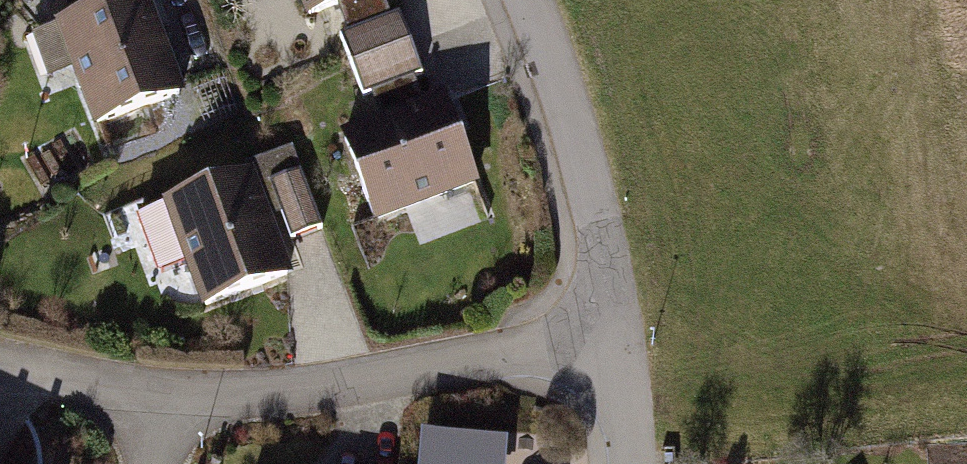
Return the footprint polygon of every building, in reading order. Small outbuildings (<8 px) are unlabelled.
[(156,0),(99,0),(55,16),(93,118),(187,83),(156,0)] [(400,8),(340,30),(364,93),(423,71),(400,8)] [(444,89),(346,126),(380,214),(478,177),(444,89)] [(322,218),(292,145),(161,199),(203,301),(291,264),(280,235),(322,218)]
